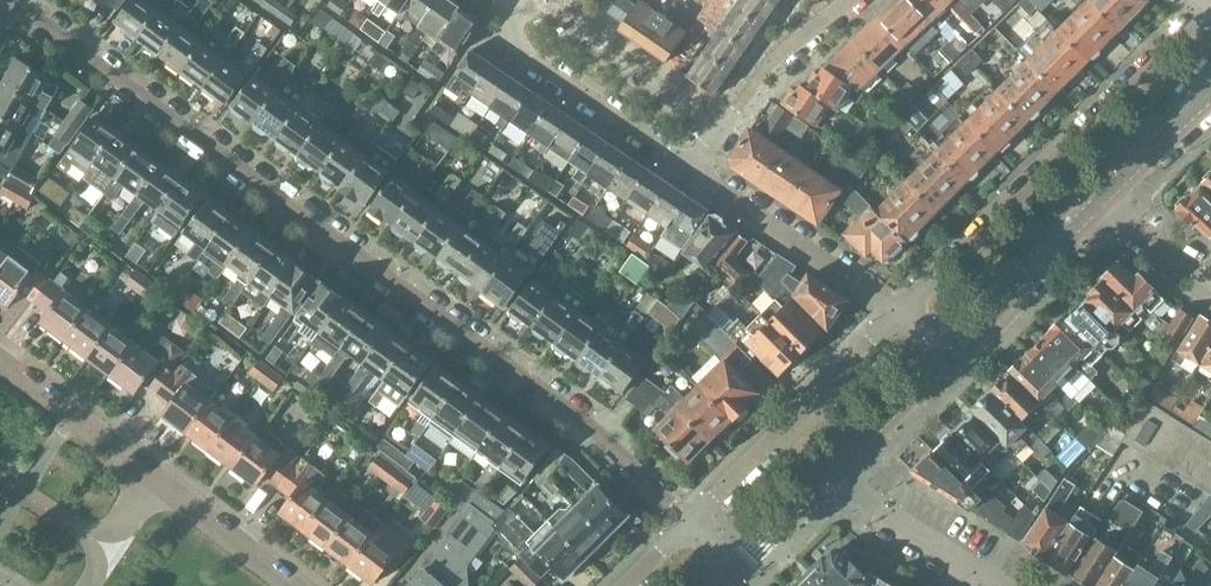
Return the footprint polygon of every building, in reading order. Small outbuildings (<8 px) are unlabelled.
[(104,1),(119,11),(127,0),(105,0),(104,1)] [(161,7),(151,0),(132,0),(116,21),(126,28),(124,31),(136,39),(138,37),(139,38),(161,7)] [(286,8),(275,0),(266,0),(262,5),(280,18),(286,8)] [(372,11),(380,17),(389,5),(399,12),(408,0),(379,0),(372,11)] [(399,12),(419,26),(437,0),(408,0),(399,12)] [(448,0),(437,0),(419,26),(439,39),(460,8),(459,8),(458,5),(452,1),(449,1),(448,0)] [(591,16),(593,18),(613,31),(634,0),(602,0),(601,1),(594,11),(591,16)] [(613,31),(634,46),(657,12),(654,9),(650,7),(640,0),(634,0),(613,31)] [(706,4),(719,13),(725,4),(719,0),(709,0),(706,4)] [(768,20),(769,18),(774,11),(781,0),(738,0),(768,20)] [(880,18),(907,45),(932,21),(911,0),(899,0),(880,18)] [(932,21),(954,0),(911,0),(932,21)] [(1003,0),(995,0),(992,3),(1003,15),(1010,8),(1003,0)] [(1029,0),(1023,0),(1019,4),(1030,16),(1037,9),(1029,0)] [(1037,9),(1045,1),(1043,0),(1029,0),(1037,9)] [(1090,2),(1118,31),(1147,1),(1147,0),(1088,0),(1090,2)] [(1090,2),(1060,32),(1089,60),(1091,58),(1092,59),(1095,59),(1100,54),(1100,50),(1099,49),(1118,31),(1090,2)] [(190,14),(198,20),(206,8),(199,3),(190,14)] [(160,53),(161,54),(183,23),(170,14),(172,10),(164,4),(162,7),(139,38),(148,45),(146,47),(158,56),(160,53)] [(725,4),(719,13),(732,21),(738,13),(725,4)] [(286,8),(280,18),(292,26),(298,17),(286,8)] [(468,14),(460,8),(439,39),(459,53),(480,22),(479,21),(477,18),(472,14),(468,14)] [(657,12),(634,46),(655,60),(679,26),(665,17),(661,14),(657,12)] [(880,18),(856,42),(883,70),(907,45),(880,18)] [(184,24),(161,54),(170,61),(169,64),(180,72),(182,70),(184,71),(206,40),(192,30),(195,26),(186,20),(184,24)] [(679,26),(655,60),(676,75),(700,41),(696,38),(693,36),(692,36),(682,28),(679,26)] [(227,40),(236,47),(246,34),(237,27),(227,40)] [(1060,32),(1030,62),(1058,90),(1089,60),(1060,32)] [(952,42),(963,54),(971,46),(960,35),(952,42)] [(206,40),(184,71),(185,72),(183,74),(195,83),(197,81),(206,87),(229,57),(231,53),(221,46),(218,49),(206,40)] [(700,41),(676,75),(696,89),(696,88),(699,90),(706,79),(721,58),(722,56),(707,46),(703,43),(700,41)] [(856,42),(828,70),(857,90),(860,92),(883,70),(856,42)] [(963,54),(952,42),(945,49),(956,61),(963,54)] [(249,57),(258,63),(268,50),(259,43),(249,57)] [(965,57),(976,68),(983,61),(972,50),(965,57)] [(473,52),(472,51),(446,89),(466,102),(475,89),(492,64),(483,59),(482,56),(476,52),(473,52)] [(229,104),(254,70),(243,62),(240,65),(229,57),(206,87),(204,90),(217,99),(219,97),(229,104)] [(976,68),(965,57),(957,64),(968,76),(976,68)] [(721,58),(706,79),(720,89),(735,68),(721,58)] [(18,60),(3,85),(36,104),(47,110),(60,88),(49,81),(51,79),(18,60)] [(1058,90),(1030,62),(1000,92),(1028,120),(1030,118),(1031,119),(1035,119),(1040,114),(1040,111),(1039,110),(1058,90)] [(494,65),(492,64),(475,89),(495,102),(512,78),(503,72),(502,69),(496,65),(494,65)] [(818,74),(809,87),(808,88),(834,105),(834,106),(842,111),(857,90),(828,70),(823,77),(818,74)] [(279,92),(256,75),(233,106),(235,108),(235,112),(244,118),(248,117),(256,123),(279,92)] [(512,78),(495,102),(486,116),(506,129),(515,115),(531,91),(523,85),(522,83),(516,79),(513,78),(512,78)] [(256,123),(257,128),(266,134),(270,133),(278,140),(278,139),(301,108),(311,95),(289,79),(279,92),(256,123)] [(900,91),(911,102),(918,95),(907,84),(900,91)] [(32,135),(33,136),(48,111),(47,110),(36,104),(3,85),(0,91),(0,116),(22,129),(32,135)] [(808,88),(809,87),(805,85),(800,92),(796,89),(786,104),(819,127),(828,114),(836,119),(842,111),(834,106),(834,105),(808,88)] [(533,92),(531,91),(515,115),(535,129),(551,104),(543,98),(542,96),(536,92),(533,92)] [(911,102),(900,91),(892,98),(904,110),(911,102)] [(1000,92),(969,122),(998,151),(1028,120),(1000,92)] [(68,125),(80,134),(96,112),(84,103),(68,125)] [(551,104),(535,129),(526,142),(545,155),(554,142),(571,117),(562,112),(561,109),(555,105),(553,105),(551,104)] [(801,122),(779,107),(765,127),(787,142),(793,133),(801,122)] [(324,124),(301,108),(278,139),(279,140),(279,144),(288,151),(292,150),(301,156),(324,124)] [(903,116),(914,127),(921,120),(910,109),(903,116)] [(351,115),(337,134),(324,124),(301,156),(302,160),(310,167),(314,166),(323,172),(355,129),(361,122),(351,115)] [(25,146),(32,135),(22,129),(0,116),(0,150),(8,155),(15,141),(25,146)] [(914,127),(903,116),(895,123),(906,135),(914,127)] [(96,117),(59,167),(68,173),(74,164),(87,174),(96,163),(118,133),(121,130),(106,119),(104,122),(96,117)] [(572,118),(571,117),(554,142),(574,155),(591,131),(582,125),(581,122),(575,118),(572,118)] [(867,124),(878,135),(886,128),(875,117),(867,124)] [(810,127),(801,122),(793,133),(802,139),(810,127)] [(969,122),(939,152),(967,181),(970,179),(970,180),(974,180),(979,175),(979,171),(978,170),(998,151),(969,122)] [(878,135),(867,124),(860,131),(871,142),(878,135)] [(80,134),(68,125),(59,136),(71,145),(80,134)] [(880,138),(887,145),(898,133),(892,127),(880,138)] [(355,129),(323,172),(324,173),(325,178),(333,183),(337,182),(345,188),(377,145),(355,129)] [(733,166),(759,184),(782,150),(752,130),(732,159),(733,166)] [(592,132),(591,131),(574,155),(594,168),(610,144),(602,138),(601,136),(595,132),(592,132)] [(118,133),(96,163),(87,174),(85,178),(93,184),(104,169),(117,179),(140,149),(142,146),(127,135),(125,138),(118,133)] [(610,144),(594,168),(614,182),(630,157),(622,152),(620,149),(615,145),(612,145),(610,144)] [(377,145),(345,188),(343,191),(358,202),(360,199),(368,205),(399,162),(377,145)] [(495,145),(490,153),(504,162),(509,155),(495,145)] [(147,154),(140,149),(106,194),(114,200),(126,185),(139,195),(161,165),(164,162),(149,151),(147,154)] [(759,184),(789,204),(811,170),(782,150),(759,184)] [(909,182),(937,211),(967,181),(939,152),(909,182)] [(845,169),(854,174),(862,162),(854,156),(845,169)] [(630,157),(614,182),(634,195),(650,170),(641,165),(640,162),(634,158),(631,158),(630,157)] [(23,189),(32,194),(39,181),(0,158),(0,176),(8,180),(23,189)] [(854,174),(862,180),(870,167),(862,162),(854,174)] [(168,170),(162,165),(139,195),(128,210),(136,216),(147,201),(161,210),(183,181),(185,177),(171,167),(168,170)] [(651,171),(650,170),(634,195),(653,208),(670,184),(661,178),(660,175),(654,172),(651,171)] [(789,204),(818,224),(841,191),(811,170),(789,204)] [(395,176),(372,208),(373,209),(370,212),(384,221),(386,218),(395,225),(418,193),(395,176)] [(0,193),(16,202),(23,189),(8,180),(0,193)] [(557,180),(549,193),(569,206),(575,197),(577,194),(557,180)] [(190,186),(183,181),(161,211),(161,210),(152,222),(175,238),(205,197),(207,194),(192,183),(190,186)] [(906,242),(878,213),(847,182),(839,195),(862,219),(846,235),(846,236),(850,242),(857,247),(868,257),(874,251),(884,261),(889,257),(890,259),(892,257),(894,259),(906,247),(904,245),(907,242),(906,242)] [(909,182),(878,213),(906,242),(909,239),(910,240),(913,240),(918,235),(918,231),(917,230),(937,211),(909,182)] [(671,185),(670,184),(653,208),(644,222),(664,235),(673,221),(689,197),(681,191),(680,189),(674,185),(671,185)] [(1178,211),(1194,226),(1197,224),(1210,238),(1210,192),(1204,185),(1190,198),(1185,198),(1178,205),(1179,210),(1178,211)] [(23,189),(16,202),(29,209),(36,196),(32,194),(23,189)] [(418,193),(395,225),(396,226),(397,231),(404,236),(408,235),(417,241),(440,210),(418,193)] [(227,208),(212,197),(186,232),(200,242),(197,246),(206,252),(208,248),(231,216),(225,211),(227,208)] [(575,197),(569,206),(584,216),(590,207),(575,197)] [(691,198),(689,197),(673,221),(693,235),(710,211),(701,205),(699,202),(693,198),(691,198)] [(440,210),(417,241),(418,242),(418,247),(427,253),(431,252),(439,257),(462,226),(440,210)] [(248,224),(234,213),(232,216),(208,248),(222,258),(219,262),(227,268),(230,264),(253,232),(246,227),(248,224)] [(712,215),(711,214),(685,253),(707,268),(711,264),(737,233),(738,232),(725,224),(724,219),(717,214),(712,215)] [(485,242),(462,226),(439,257),(441,259),(441,263),(448,269),(453,267),(462,274),(485,242)] [(255,229),(253,232),(230,264),(243,274),(224,300),(232,306),(275,248),(268,243),(270,240),(255,229)] [(749,242),(737,233),(711,264),(736,290),(751,275),(736,259),(749,242)] [(485,242),(462,274),(463,275),(463,279),(472,285),(476,284),(484,290),(507,259),(485,242)] [(292,255),(277,245),(275,248),(243,292),(265,307),(274,296),(296,264),(290,259),(292,255)] [(10,258),(0,271),(0,300),(10,307),(21,292),(33,301),(50,279),(38,270),(39,268),(42,264),(18,246),(10,257),(10,258)] [(507,259),(484,290),(482,294),(497,305),(499,302),(507,307),(535,270),(527,264),(530,259),(515,248),(507,259)] [(10,258),(10,257),(0,250),(0,271),(10,258)] [(619,272),(636,284),(649,265),(633,254),(619,272)] [(779,255),(756,280),(765,288),(776,275),(810,309),(829,328),(847,301),(831,290),(832,290),(826,286),(825,286),(810,276),(804,285),(790,276),(796,267),(779,255)] [(296,264),(274,296),(286,305),(262,338),(271,345),(319,280),(311,275),(314,272),(299,261),(296,264)] [(1103,280),(1104,280),(1148,324),(1147,324),(1147,325),(1162,340),(1172,325),(1156,315),(1156,316),(1153,313),(1164,302),(1141,278),(1136,278),(1135,279),(1122,266),(1118,266),(1103,280)] [(810,309),(776,275),(765,288),(776,300),(762,315),(802,355),(824,333),(805,314),(810,309)] [(558,296),(535,279),(511,310),(513,312),(513,317),(522,322),(526,321),(534,327),(558,296)] [(1104,280),(1103,280),(1093,291),(1092,296),(1086,302),(1121,337),(1124,340),(1143,320),(1147,324),(1148,324),(1104,280)] [(37,305),(49,314),(66,291),(54,282),(37,305)] [(330,289),(323,283),(297,319),(305,325),(308,321),(321,331),(345,300),(348,296),(333,285),(330,289)] [(42,323),(66,341),(90,309),(66,291),(49,314),(42,323)] [(682,320),(696,302),(686,292),(668,306),(675,312),(681,319),(682,320)] [(558,296),(534,327),(536,329),(536,333),(544,338),(548,337),(557,343),(580,312),(558,296)] [(322,331),(319,335),(327,341),(330,337),(343,347),(367,315),(369,312),(354,301),(352,304),(345,300),(322,331)] [(1121,337),(1086,302),(1086,303),(1081,303),(1075,309),(1075,313),(1068,320),(1102,356),(1109,349),(1115,349),(1121,343),(1121,337)] [(66,341),(89,358),(113,327),(90,309),(66,341)] [(1162,340),(1173,351),(1194,317),(1182,309),(1172,325),(1162,340)] [(620,330),(607,321),(602,328),(579,360),(582,362),(581,366),(589,371),(594,371),(601,376),(624,345),(635,330),(635,329),(644,317),(635,310),(626,323),(620,330)] [(607,321),(598,314),(593,321),(580,312),(557,343),(559,345),(559,349),(566,355),(572,354),(579,360),(607,321)] [(681,319),(675,312),(665,325),(666,330),(670,333),(681,319)] [(227,314),(220,324),(233,333),(240,324),(227,314)] [(734,422),(749,408),(751,408),(753,407),(755,407),(758,405),(758,404),(760,402),(760,400),(761,398),(761,396),(739,374),(753,360),(735,342),(707,314),(692,329),(725,361),(699,387),(700,387),(734,422)] [(343,347),(340,351),(349,357),(352,353),(365,363),(388,331),(391,328),(376,317),(374,320),(367,315),(343,347)] [(802,355),(762,315),(748,328),(739,319),(726,332),(735,342),(753,360),(758,355),(780,377),(802,355)] [(1196,373),(1210,349),(1210,322),(1201,315),(1173,359),(1196,373)] [(1068,320),(1066,318),(1047,336),(1078,367),(1084,360),(1091,367),(1102,356),(1068,320)] [(136,344),(113,327),(89,358),(112,376),(136,344)] [(282,338),(290,344),(298,332),(291,327),(282,338)] [(365,363),(362,367),(371,373),(373,369),(387,379),(410,347),(413,344),(398,333),(396,336),(388,331),(365,363)] [(1029,355),(1059,385),(1066,378),(1073,385),(1085,374),(1078,367),(1077,367),(1047,336),(1029,355)] [(601,376),(603,378),(603,382),(611,387),(615,387),(624,393),(657,348),(649,342),(644,343),(641,347),(641,352),(639,355),(624,345),(601,376)] [(136,344),(112,376),(136,394),(143,384),(160,362),(159,361),(136,344)] [(417,352),(410,347),(387,379),(370,402),(377,408),(385,397),(400,407),(433,363),(432,363),(435,360),(420,349),(417,352)] [(1210,383),(1210,349),(1196,373),(1210,383)] [(160,362),(143,384),(155,393),(172,371),(178,363),(165,353),(159,361),(160,362)] [(1059,385),(1029,355),(1010,373),(1048,411),(1048,410),(1047,409),(1058,399),(1069,411),(1077,403),(1059,385)] [(326,370),(334,376),(342,364),(335,359),(326,370)] [(455,375),(439,363),(414,398),(428,409),(425,413),(434,419),(437,415),(460,383),(452,378),(455,375)] [(159,397),(171,406),(188,383),(189,384),(195,376),(182,366),(176,374),(159,397)] [(1010,373),(992,391),(1031,430),(1049,411),(1048,411),(1010,373)] [(348,386),(355,392),(364,380),(356,375),(348,386)] [(637,407),(655,384),(644,376),(627,399),(637,407)] [(477,391),(462,380),(460,383),(437,415),(450,425),(448,429),(449,430),(433,452),(440,457),(459,431),(482,399),(475,394),(477,391)] [(164,415),(187,433),(212,401),(189,384),(188,383),(171,406),(164,415)] [(710,440),(667,397),(664,394),(666,393),(655,384),(637,407),(648,415),(659,405),(670,417),(657,430),(671,444),(668,448),(677,457),(681,457),(682,456),(688,462),(710,440)] [(664,394),(667,397),(710,440),(719,432),(724,432),(735,422),(734,422),(700,387),(687,400),(673,386),(666,393),(664,394)] [(972,411),(975,415),(1012,451),(1016,456),(1028,444),(1043,459),(1052,451),(1031,430),(992,391),(972,411)] [(484,396),(482,399),(459,431),(473,441),(454,467),(463,473),(481,448),(504,416),(497,411),(500,408),(484,396)] [(187,433),(211,451),(235,419),(212,401),(187,433)] [(507,413),(504,416),(481,448),(495,458),(492,462),(493,463),(477,484),(485,490),(504,464),(527,432),(520,427),(522,424),(507,413)] [(954,434),(955,435),(991,471),(992,472),(1012,451),(975,415),(968,422),(967,421),(966,422),(961,422),(956,428),(956,432),(954,434)] [(211,451),(234,468),(258,436),(235,419),(211,451)] [(410,435),(418,441),(428,427),(421,422),(410,435)] [(337,447),(346,436),(331,425),(323,436),(337,447)] [(258,436),(234,468),(257,486),(265,477),(276,486),(293,463),(294,464),(300,455),(264,428),(258,436)] [(529,429),(527,432),(504,464),(517,474),(514,478),(523,485),(550,449),(542,443),(544,440),(529,429)] [(991,471),(955,435),(954,436),(948,435),(942,441),(943,447),(937,453),(973,490),(991,471)] [(545,477),(550,481),(567,456),(557,449),(540,472),(545,477)] [(973,490),(933,450),(912,471),(916,476),(959,503),(1007,534),(1016,521),(1004,514),(1000,517),(980,497),(973,490)] [(382,477),(391,465),(379,456),(370,468),(382,477)] [(326,475),(317,469),(317,468),(304,458),(298,467),(281,489),(293,498),(281,513),(305,531),(329,499),(315,489),(326,475)] [(382,477),(394,487),(404,474),(391,465),(382,477)] [(569,500),(575,506),(609,540),(623,525),(621,523),(628,515),(579,467),(576,470),(572,466),(567,471),(585,488),(581,492),(579,490),(569,500)] [(1046,470),(1038,478),(1055,496),(1061,486),(1046,470)] [(549,481),(545,477),(538,484),(552,498),(559,490),(550,481),(549,481)] [(1029,551),(1046,561),(1076,515),(1063,507),(1077,487),(1065,480),(1061,486),(1055,496),(1023,544),(1031,549),(1029,551)] [(496,530),(492,527),(507,512),(466,484),(451,506),(463,514),(470,504),(477,509),(468,523),(461,518),(436,553),(440,555),(426,571),(424,570),(411,585),(468,585),(467,572),(496,530)] [(515,496),(517,493),(509,487),(499,500),(506,505),(515,496)] [(305,531),(328,548),(352,517),(351,516),(341,508),(349,497),(338,488),(329,499),(305,531)] [(426,512),(422,518),(434,527),(451,505),(439,496),(426,512)] [(1072,576),(1088,585),(1096,585),(1135,527),(1143,515),(1121,501),(1072,576)] [(328,548),(351,566),(375,534),(383,523),(360,505),(351,516),(352,517),(328,548)] [(1016,521),(1007,534),(1020,542),(1036,516),(1025,505),(1016,521)] [(554,527),(588,560),(602,546),(600,544),(605,538),(607,541),(609,540),(575,506),(568,513),(562,512),(553,521),(554,527)] [(574,574),(588,560),(554,527),(551,523),(540,534),(544,537),(541,540),(510,509),(507,512),(492,527),(496,530),(524,559),(534,549),(564,579),(572,572),(574,574)] [(1076,515),(1046,561),(1068,576),(1098,529),(1076,515)] [(383,523),(375,534),(351,566),(375,584),(390,563),(396,568),(413,546),(383,523)] [(1157,583),(1186,540),(1165,526),(1142,561),(1126,585),(1156,585),(1157,583)] [(1135,527),(1096,585),(1126,585),(1142,561),(1145,556),(1134,549),(1145,533),(1135,527)] [(1156,585),(1185,585),(1176,580),(1174,578),(1183,563),(1193,548),(1185,541),(1157,583),(1156,585)] [(889,585),(865,569),(863,572),(850,559),(848,561),(839,553),(834,553),(829,558),(825,558),(812,571),(827,585),(889,585)] [(522,558),(511,569),(527,585),(537,585),(544,580),(522,558)] [(1209,569),(1201,561),(1193,573),(1185,585),(1199,585),(1209,569)] [(812,571),(797,585),(827,585),(812,571)]
